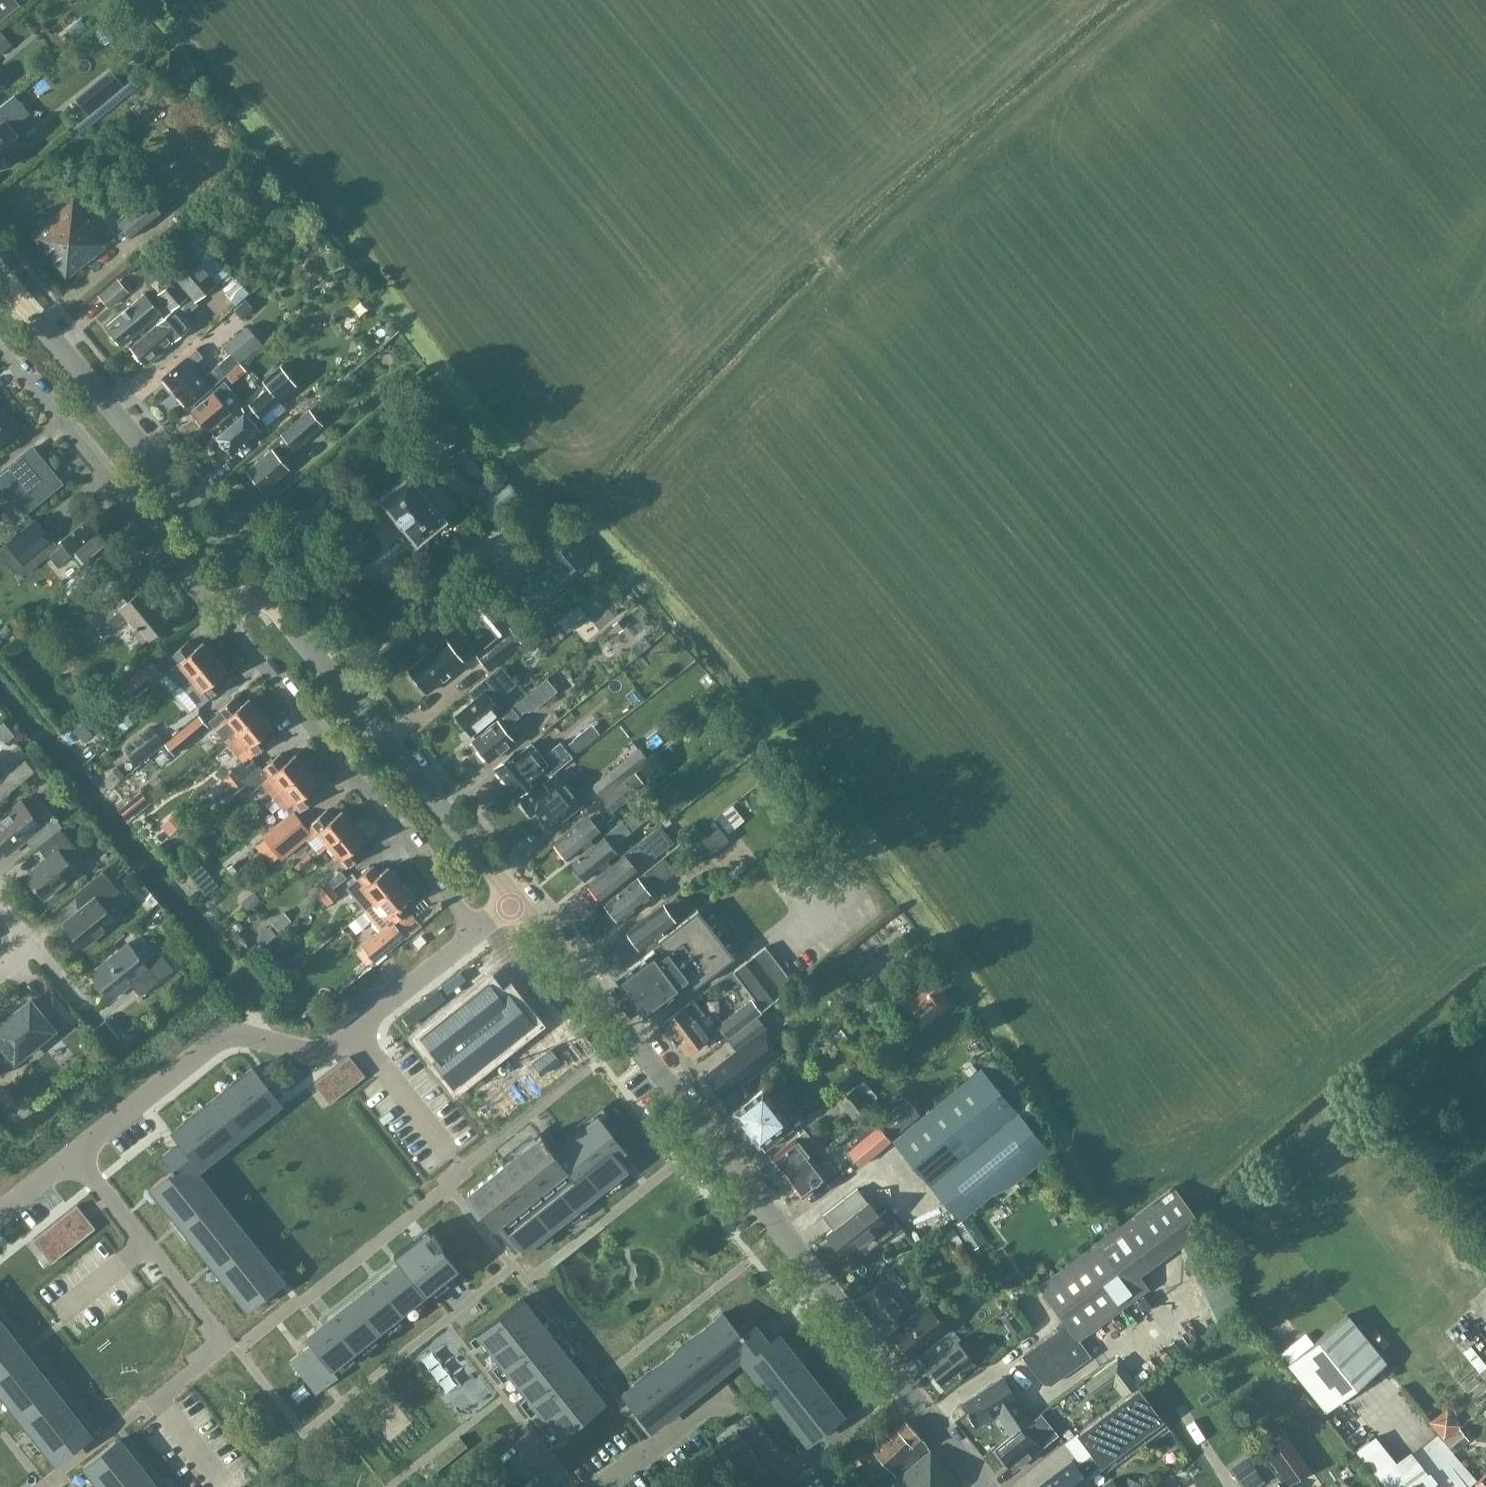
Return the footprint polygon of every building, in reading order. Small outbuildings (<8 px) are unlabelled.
[(20,5),(16,0),(0,0),(0,21),(20,5)] [(93,87),(105,103),(125,86),(112,70),(93,87)] [(26,148),(11,129),(29,114),(14,95),(0,107),(0,169),(26,148)] [(259,187),(246,197),(251,204),(264,195),(259,187)] [(130,237),(161,213),(148,196),(117,220),(130,237)] [(65,279),(105,246),(96,235),(98,232),(73,201),(30,236),(65,279)] [(218,281),(227,273),(202,242),(205,240),(197,229),(184,240),(183,239),(163,256),(164,256),(172,265),(167,269),(177,280),(176,281),(188,297),(172,311),(161,320),(162,321),(131,348),(145,365),(172,342),(168,338),(187,322),(183,317),(198,305),(194,300),(218,281)] [(158,295),(172,311),(188,297),(176,281),(158,295)] [(89,310),(103,298),(96,290),(82,302),(89,310)] [(309,291),(304,295),(304,301),(310,303),(315,300),(314,294),(309,291)] [(121,344),(160,313),(144,294),(106,325),(121,344)] [(245,299),(235,309),(242,318),(253,309),(245,299)] [(193,365),(202,356),(196,349),(163,377),(188,407),(227,374),(244,359),(263,342),(249,326),(225,346),(231,353),(203,377),(193,365)] [(244,359),(227,374),(233,381),(247,370),(245,368),(249,365),(244,359)] [(261,418),(280,401),(299,386),(281,364),(262,381),(269,389),(245,410),(243,408),(213,434),(231,455),(261,430),(253,420),(258,415),(261,418)] [(360,375),(355,369),(345,378),(350,384),(360,375)] [(208,430),(230,411),(231,412),(240,403),(240,398),(226,382),(192,411),(208,430)] [(289,469),(280,458),(293,447),(295,449),(324,423),(310,408),(268,444),(272,449),(248,470),(265,490),(289,469)] [(17,430),(3,413),(1,415),(0,414),(0,444),(17,430)] [(23,514),(60,483),(38,456),(30,462),(24,455),(0,474),(0,486),(23,514)] [(417,539),(457,506),(423,464),(382,497),(417,539)] [(495,471),(484,480),(493,492),(504,483),(495,471)] [(84,564),(116,536),(96,512),(63,540),(64,540),(51,551),(61,563),(74,553),(84,564)] [(36,518),(7,543),(25,564),(54,539),(36,518)] [(530,614),(584,567),(557,537),(537,554),(544,562),(510,591),(530,614)] [(143,644),(169,622),(142,589),(133,597),(127,590),(142,569),(130,561),(110,590),(117,599),(92,620),(105,636),(127,618),(136,629),(133,632),(143,644)] [(613,625),(617,629),(627,621),(623,616),(613,625)] [(498,636),(477,654),(491,671),(525,643),(510,626),(504,618),(492,628),(498,636)] [(564,632),(575,640),(584,629),(573,620),(564,632)] [(557,628),(546,638),(552,646),(564,636),(557,628)] [(546,638),(541,632),(533,639),(543,652),(552,646),(546,638)] [(464,662),(445,639),(408,669),(427,692),(464,662)] [(181,685),(215,656),(203,642),(195,649),(188,641),(172,655),(178,663),(167,672),(179,686),(181,685)] [(218,678),(226,671),(215,656),(181,685),(199,706),(224,686),(218,678)] [(502,710),(495,701),(517,683),(501,664),(468,692),(475,700),(457,715),(472,734),(502,710)] [(145,668),(112,695),(120,706),(154,679),(145,668)] [(504,728),(513,721),(526,711),(536,709),(558,691),(547,677),(512,706),(513,708),(507,713),(473,741),(490,760),(514,740),(504,728)] [(226,741),(227,740),(236,733),(260,713),(249,699),(240,706),(234,698),(218,711),(219,713),(210,721),(226,741)] [(236,733),(227,740),(243,760),(249,755),(251,758),(271,742),(264,734),(272,727),(260,713),(236,733)] [(128,716),(118,724),(124,731),(134,723),(128,716)] [(201,716),(166,744),(175,755),(210,727),(201,716)] [(92,734),(80,720),(71,728),(82,742),(92,734)] [(565,746),(560,740),(543,754),(533,741),(516,755),(512,750),(493,764),(517,796),(536,781),(535,780),(546,771),(549,776),(574,755),(602,734),(593,723),(565,746)] [(165,741),(158,732),(128,756),(135,765),(165,741)] [(639,746),(591,783),(602,797),(650,760),(639,746)] [(262,771),(258,766),(244,779),(241,776),(230,785),(236,792),(246,784),(253,792),(263,783),(274,797),(307,769),(295,755),(286,762),(280,754),(264,767),(265,768),(262,771)] [(244,779),(258,766),(251,758),(249,755),(243,760),(232,769),(234,771),(225,778),(230,785),(241,776),(244,779)] [(0,767),(0,800),(36,770),(26,759),(12,770),(6,763),(0,767)] [(118,766),(106,776),(113,785),(125,775),(118,766)] [(310,790),(319,783),(307,769),(274,797),(284,810),(293,803),(300,812),(317,798),(310,790)] [(543,782),(521,799),(533,814),(535,812),(550,830),(583,802),(567,781),(557,770),(543,782)] [(218,776),(202,789),(211,799),(227,786),(218,776)] [(625,779),(603,796),(613,809),(635,791),(625,779)] [(139,791),(128,800),(137,810),(148,801),(139,791)] [(595,843),(572,862),(586,880),(618,853),(612,845),(630,830),(645,818),(659,807),(650,797),(636,808),(622,819),(623,821),(604,836),(607,840),(598,847),(595,843)] [(23,803),(21,801),(0,819),(0,845),(7,854),(29,836),(38,846),(60,829),(62,826),(42,801),(30,812),(23,803)] [(602,833),(595,825),(605,817),(608,819),(616,813),(609,805),(601,811),(600,809),(590,817),(588,814),(555,842),(569,859),(602,833)] [(161,825),(170,835),(187,820),(179,810),(161,825)] [(271,847),(303,820),(294,810),(259,839),(267,850),(271,847)] [(329,846),(354,826),(342,812),(334,818),(327,811),(309,826),(303,820),(271,847),(282,859),(306,839),(319,854),(329,846)] [(668,830),(682,825),(677,811),(663,816),(668,830)] [(729,838),(712,817),(691,834),(707,856),(729,838)] [(588,883),(602,900),(635,874),(630,867),(637,862),(651,851),(655,856),(673,842),(659,825),(588,883)] [(357,847),(365,840),(354,826),(329,846),(347,868),(363,854),(357,847)] [(60,829),(38,846),(47,857),(25,876),(44,899),(77,872),(65,858),(76,849),(60,829)] [(652,895),(648,890),(658,882),(660,884),(676,871),(664,856),(660,860),(638,878),(641,882),(632,889),(628,885),(605,904),(620,921),(652,895)] [(188,868),(185,870),(191,876),(203,866),(198,860),(188,868)] [(237,865),(229,871),(233,876),(241,869),(237,865)] [(364,910),(399,882),(387,867),(379,874),(372,867),(356,880),(347,888),(364,910)] [(86,906),(64,923),(83,947),(115,921),(102,906),(120,892),(103,871),(76,894),(86,906)] [(318,901),(334,888),(346,878),(341,871),(313,895),(318,901)] [(403,902),(411,896),(399,882),(364,910),(382,933),(360,951),(372,965),(387,953),(386,952),(407,935),(395,922),(409,910),(403,902)] [(340,896),(334,888),(318,901),(324,909),(340,896)] [(255,893),(242,903),(249,911),(261,900),(255,893)] [(640,947),(676,921),(670,914),(684,904),(677,895),(628,931),(630,934),(627,937),(634,947),(637,944),(640,947)] [(694,987),(735,957),(699,909),(659,939),(668,951),(659,957),(654,949),(617,977),(644,1014),(681,987),(679,983),(687,977),(694,987)] [(284,912),(272,922),(280,932),(292,921),(284,912)] [(290,960),(273,940),(259,952),(276,972),(290,960)] [(128,943),(91,974),(93,976),(93,980),(95,983),(98,985),(101,986),(112,999),(130,984),(140,996),(173,969),(158,951),(144,962),(128,943)] [(762,1011),(795,986),(766,947),(733,972),(762,1011)] [(296,966),(287,973),(293,981),(302,974),(296,966)] [(489,980),(419,1036),(439,1062),(435,1065),(453,1087),(534,1021),(512,994),(505,1000),(489,980)] [(921,1024),(951,1001),(936,980),(905,1003),(921,1024)] [(23,1055),(25,1055),(27,1055),(27,1054),(31,1053),(33,1053),(29,1048),(52,1030),(56,1034),(72,1021),(53,997),(38,1010),(30,1001),(0,1025),(0,1041),(4,1045),(0,1049),(0,1050),(6,1053),(11,1054),(11,1055),(12,1055),(19,1055),(19,1056),(20,1056),(20,1055),(23,1055)] [(728,1037),(757,1015),(762,1012),(752,999),(723,1022),(716,1013),(709,1019),(694,999),(664,1022),(672,1035),(677,1042),(678,1041),(687,1052),(716,1029),(716,1028),(719,1026),(728,1037)] [(724,1097),(742,1083),(772,1060),(784,1050),(757,1015),(728,1037),(738,1050),(706,1074),(724,1097)] [(551,1048),(531,1063),(541,1075),(561,1059),(551,1048)] [(332,1071),(315,1085),(330,1104),(347,1090),(365,1076),(352,1060),(350,1057),(346,1060),(332,1071)] [(1052,1152),(1023,1117),(1032,1111),(991,1061),(982,1067),(894,1139),(960,1219),(993,1192),(997,1191),(1007,1188),(1052,1152)] [(167,1176),(152,1188),(249,1312),(281,1286),(191,1170),(279,1100),(278,1098),(254,1067),(173,1132),(181,1142),(156,1162),(167,1176)] [(837,1100),(853,1118),(879,1097),(864,1078),(837,1100)] [(786,1085),(771,1098),(763,1088),(752,1096),(742,1083),(724,1097),(721,1102),(728,1110),(732,1111),(751,1135),(752,1134),(765,1149),(822,1105),(816,1097),(794,1114),(786,1104),(795,1097),(786,1085)] [(894,1136),(920,1114),(905,1098),(880,1119),(894,1136)] [(469,1192),(468,1192),(470,1194),(469,1195),(470,1196),(471,1196),(476,1203),(477,1205),(478,1204),(483,1211),(482,1212),(484,1213),(495,1226),(514,1250),(515,1252),(520,1248),(524,1252),(534,1244),(535,1244),(536,1243),(547,1234),(548,1234),(549,1233),(549,1232),(569,1216),(569,1217),(571,1216),(570,1215),(582,1206),(582,1207),(584,1206),(583,1205),(603,1189),(604,1190),(605,1189),(605,1188),(616,1179),(617,1179),(618,1178),(628,1169),(619,1158),(628,1151),(616,1136),(597,1113),(551,1150),(548,1145),(549,1144),(544,1137),(542,1138),(540,1135),(539,1136),(537,1138),(536,1139),(535,1138),(534,1139),(535,1140),(530,1144),(529,1143),(528,1144),(529,1145),(524,1149),(523,1148),(522,1149),(522,1150),(517,1154),(517,1153),(515,1154),(516,1155),(511,1159),(510,1158),(509,1159),(510,1160),(505,1164),(504,1163),(503,1164),(504,1165),(469,1192)] [(861,1165),(891,1140),(878,1125),(849,1150),(861,1165)] [(784,1178),(811,1157),(804,1147),(814,1140),(806,1130),(771,1157),(782,1171),(781,1173),(784,1178)] [(802,1197),(837,1170),(828,1159),(819,1166),(811,1157),(784,1178),(788,1182),(790,1182),(802,1197)] [(1203,1228),(1204,1227),(1175,1186),(1040,1286),(1064,1318),(1055,1325),(1058,1329),(1022,1356),(1034,1372),(1044,1383),(1052,1384),(1090,1355),(1079,1340),(1132,1301),(1141,1314),(1152,1306),(1143,1293),(1150,1287),(1140,1274),(1179,1245),(1217,1326),(1241,1309),(1203,1228)] [(858,1188),(824,1215),(834,1228),(827,1233),(845,1255),(859,1244),(865,1251),(879,1240),(894,1229),(898,1235),(905,1229),(889,1207),(879,1214),(858,1188)] [(77,1205),(33,1240),(41,1249),(42,1248),(46,1252),(44,1254),(52,1263),(96,1228),(88,1219),(87,1220),(83,1215),(84,1214),(77,1205)] [(954,1227),(916,1251),(919,1256),(932,1248),(934,1251),(942,1246),(940,1243),(947,1239),(955,1251),(965,1244),(954,1227)] [(312,1343),(290,1360),(291,1361),(317,1393),(331,1382),(338,1376),(331,1368),(340,1361),(341,1361),(342,1360),(341,1360),(369,1338),(369,1339),(370,1337),(387,1323),(387,1324),(389,1323),(388,1322),(415,1300),(416,1301),(417,1300),(417,1299),(424,1293),(425,1294),(459,1267),(440,1243),(442,1242),(433,1231),(432,1233),(428,1228),(422,1233),(394,1255),(395,1256),(402,1251),(408,1258),(402,1263),(399,1259),(379,1275),(380,1277),(373,1282),(372,1281),(332,1313),(333,1314),(329,1317),(335,1324),(315,1340),(309,1332),(315,1328),(314,1327),(305,1335),(306,1337),(307,1336),(312,1343)] [(905,1285),(902,1282),(895,1272),(865,1296),(887,1324),(897,1315),(904,1323),(930,1303),(932,1301),(924,1292),(911,1303),(900,1289),(905,1285)] [(1020,1296),(1017,1292),(1012,1286),(955,1329),(953,1330),(958,1337),(930,1359),(932,1362),(929,1365),(945,1385),(975,1362),(958,1341),(1020,1296)] [(472,1338),(469,1339),(476,1348),(483,1342),(499,1362),(492,1368),(503,1382),(511,1376),(527,1396),(519,1402),(531,1417),(538,1410),(554,1430),(547,1436),(547,1437),(553,1445),(603,1405),(607,1402),(607,1401),(606,1402),(598,1391),(605,1385),(594,1371),(586,1377),(570,1357),(578,1351),(566,1336),(559,1342),(543,1323),(550,1317),(539,1302),(531,1308),(523,1298),(524,1297),(524,1296),(523,1296),(522,1297),(477,1333),(472,1338)] [(953,1330),(955,1329),(954,1328),(951,1328),(951,1329),(930,1303),(893,1332),(901,1342),(898,1344),(909,1358),(912,1356),(913,1358),(923,1350),(930,1359),(958,1337),(953,1330)] [(811,1441),(844,1415),(779,1333),(770,1341),(752,1318),(737,1329),(724,1313),(623,1393),(648,1425),(741,1352),(811,1441)] [(1349,1313),(1287,1363),(1326,1411),(1387,1361),(1349,1313)] [(23,1422),(52,1459),(73,1442),(85,1433),(84,1432),(66,1409),(65,1408),(64,1406),(23,1355),(0,1326),(0,1393),(23,1422)] [(1475,1346),(1485,1361),(1485,1338),(1475,1346)] [(1466,1341),(1458,1348),(1475,1369),(1483,1363),(1466,1341)] [(985,1348),(974,1356),(980,1363),(991,1354),(985,1348)] [(1118,1358),(1094,1375),(1104,1388),(1113,1381),(1122,1393),(1136,1383),(1118,1358)] [(1031,1418),(1017,1397),(1003,1376),(962,1403),(976,1425),(996,1411),(1010,1432),(1031,1418)] [(1035,1486),(1089,1486),(1091,1485),(1084,1476),(1101,1464),(1161,1419),(1138,1388),(1078,1433),(1093,1453),(1076,1465),(1072,1460),(1069,1462),(1035,1486)] [(1040,1414),(996,1449),(1012,1469),(1056,1435),(1040,1414)] [(897,1476),(928,1447),(924,1440),(907,1421),(890,1437),(886,1433),(877,1442),(880,1445),(874,1451),(897,1476)] [(1458,1428),(1444,1440),(1454,1452),(1468,1440),(1458,1428)] [(719,1447),(751,1486),(781,1486),(737,1432),(719,1447)] [(1454,1452),(1438,1433),(1413,1452),(1411,1449),(1395,1462),(1375,1437),(1357,1451),(1379,1479),(1385,1486),(1469,1486),(1474,1483),(1473,1481),(1477,1479),(1454,1452)] [(1286,1434),(1264,1450),(1288,1483),(1310,1467),(1286,1434)] [(459,1436),(454,1441),(461,1450),(467,1445),(459,1436)] [(83,1466),(92,1478),(100,1486),(150,1486),(148,1484),(145,1480),(137,1470),(138,1469),(126,1453),(125,1454),(115,1442),(116,1441),(116,1440),(83,1466)] [(843,1450),(857,1465),(868,1454),(855,1440),(843,1450)] [(461,1450),(454,1441),(448,1446),(455,1455),(461,1450)] [(448,1446),(442,1451),(449,1460),(455,1455),(448,1446)] [(962,1486),(931,1450),(893,1482),(888,1486),(961,1486),(962,1486)] [(442,1451),(436,1455),(443,1464),(449,1460),(442,1451)] [(436,1455),(430,1460),(437,1469),(443,1464),(436,1455)] [(437,1469),(430,1460),(426,1464),(424,1465),(431,1474),(437,1469)] [(1245,1486),(1257,1486),(1265,1481),(1253,1463),(1236,1475),(1245,1486)] [(1478,1480),(1477,1479),(1473,1481),(1474,1483),(1475,1483),(1478,1486),(1485,1486),(1485,1474),(1478,1480)]
